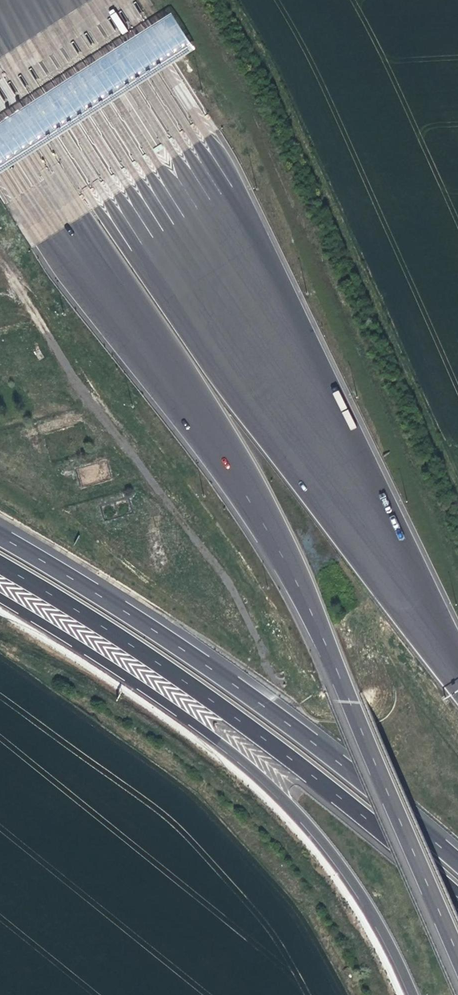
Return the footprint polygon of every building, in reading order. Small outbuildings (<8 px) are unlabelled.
[(194,51),(172,17),(0,126),(0,175),(183,59),(194,51)]
